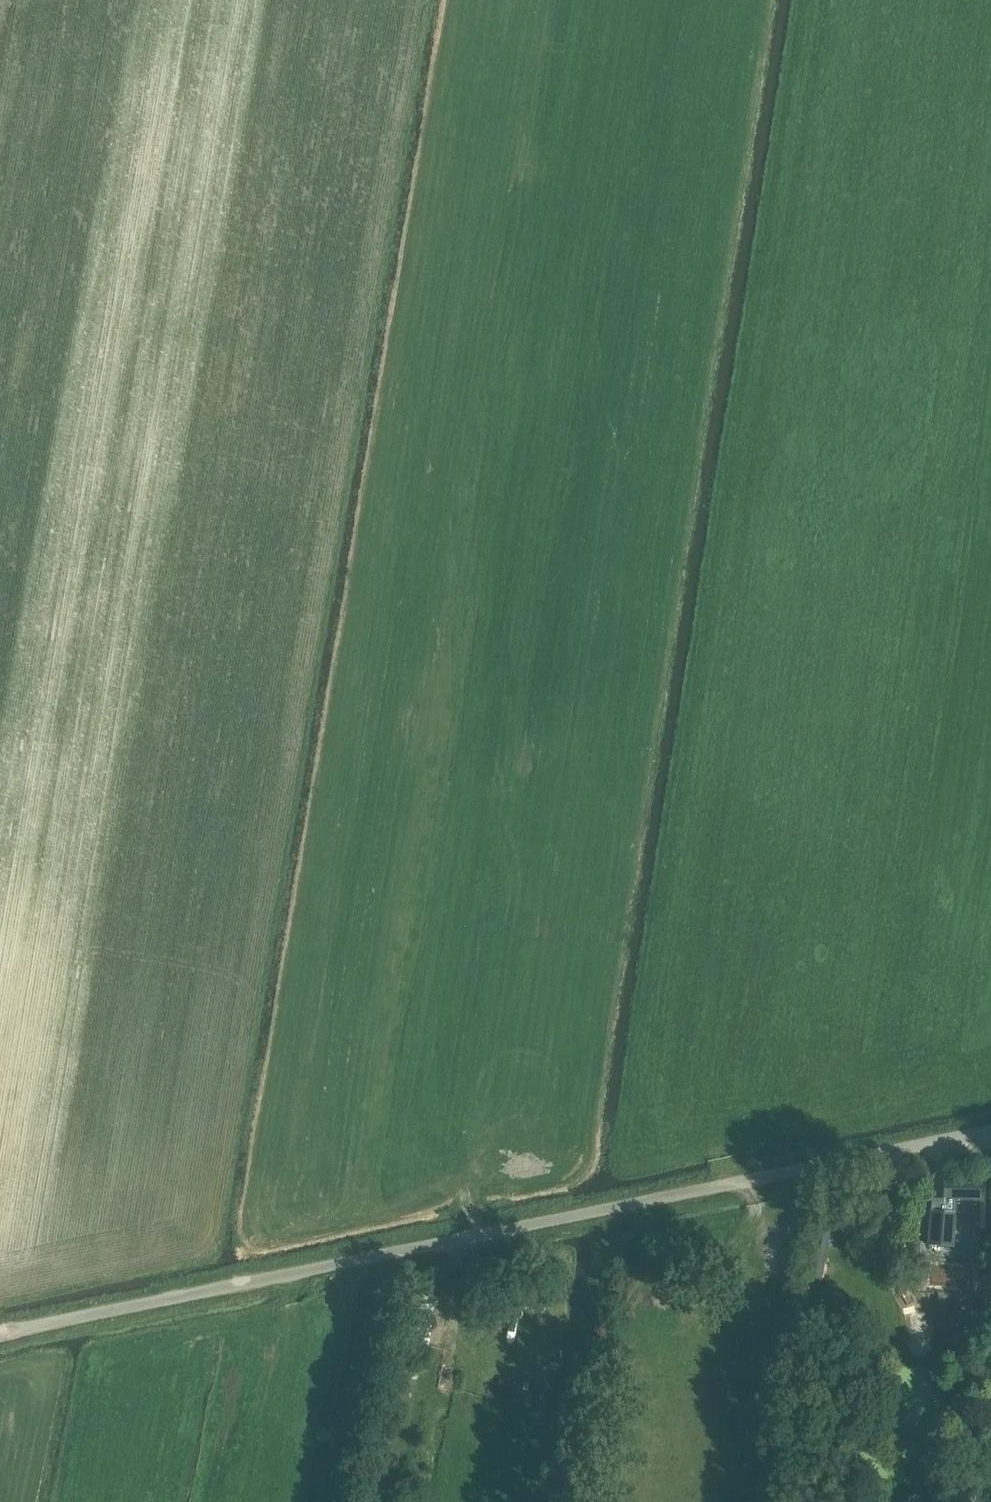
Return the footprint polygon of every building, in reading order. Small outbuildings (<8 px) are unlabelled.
[(981,1181),(945,1180),(945,1200),(932,1200),(929,1245),(954,1247),(958,1201),(981,1201),(981,1181)] [(410,1295),(404,1343),(429,1346),(431,1330),(435,1299),(435,1298),(410,1295)]
